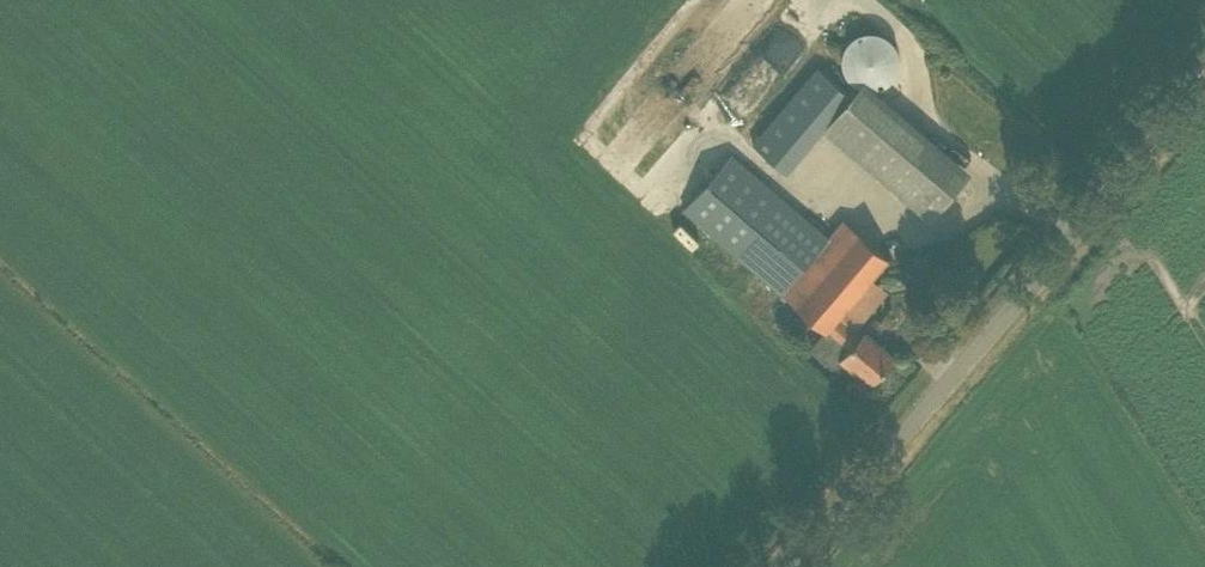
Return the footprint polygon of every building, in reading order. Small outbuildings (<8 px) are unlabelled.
[(886,84),(890,82),(893,79),(896,75),(898,72),(899,67),(900,63),(901,59),(900,55),(899,50),(897,46),(895,42),(893,39),(889,36),(886,34),(882,32),(878,30),(873,29),(868,29),(864,30),(859,31),(854,34),(850,38),(845,43),(843,48),(841,55),(840,60),(842,67),(844,73),(847,78),(851,82),(855,85),(860,87),(864,89),(868,89),(874,89),(878,88),(883,86),(886,84)] [(851,95),(819,68),(756,141),(789,170),(826,126),(925,214),(931,218),(962,181),(855,91),(851,95)] [(811,347),(834,367),(841,358),(856,371),(858,367),(873,380),(895,355),(865,329),(861,334),(856,329),(889,290),(873,276),(889,257),(845,220),(830,237),(734,152),(686,206),(825,330),(811,347)]
